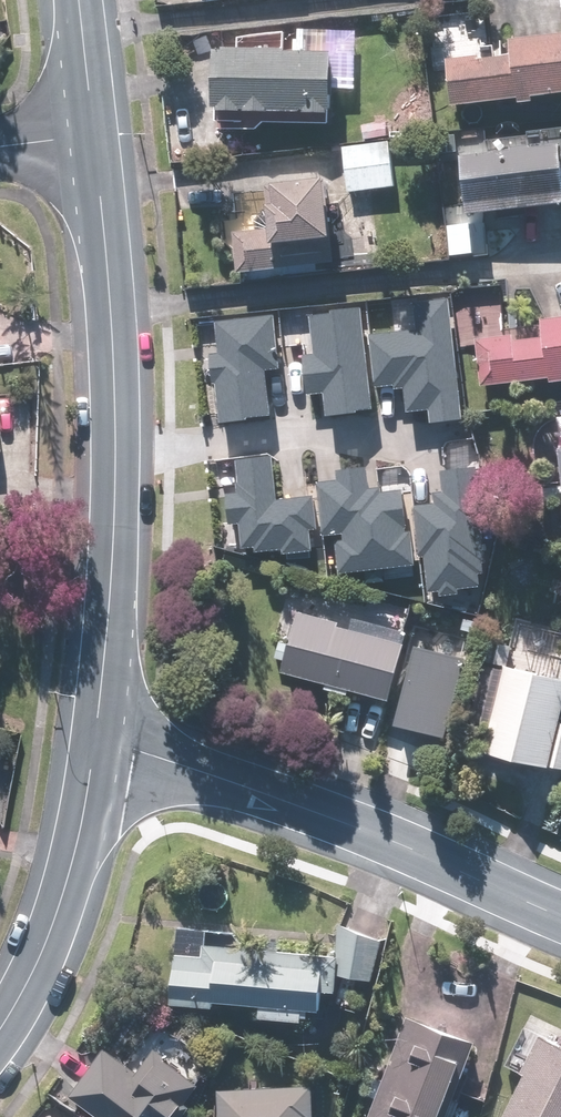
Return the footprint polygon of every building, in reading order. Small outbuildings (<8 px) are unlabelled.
[(559,38),(441,53),(449,111),(560,97),(560,55),(559,38)] [(328,58),(209,57),(209,134),(262,134),(262,127),(328,128),(328,58)] [(386,141),(339,145),(344,193),(391,189),(386,141)] [(552,148),(454,159),(460,219),(558,208),(552,148)] [(317,186),(262,190),(265,227),(231,229),(235,277),(324,270),(317,186)] [(371,328),(377,380),(396,378),(397,382),(408,381),(411,406),(431,404),(433,416),(461,412),(448,294),(413,297),(416,323),(371,328)] [(307,353),(310,387),(325,386),(328,413),(358,410),(358,405),(375,404),(364,305),(313,310),(317,352),(307,353)] [(214,348),(221,420),(275,415),(270,364),(282,363),(277,310),(218,316),(221,347),(214,348)] [(469,329),(476,391),(560,381),(560,319),(469,329)] [(245,514),(248,542),(258,541),(259,546),(287,544),(288,552),(317,549),(314,526),(322,525),(318,489),(281,493),(277,449),(238,453),(241,487),(229,488),(232,516),(245,514)] [(554,450),(558,488),(540,490),(541,504),(556,502),(559,530),(560,530),(560,449),(554,450)] [(337,534),(340,568),(417,560),(414,527),(407,528),(403,490),(384,492),(384,484),(372,485),(370,462),(339,465),(340,475),(320,477),(326,531),(344,529),(345,533),(337,534)] [(428,547),(431,587),(441,586),(442,591),(461,589),(461,583),(482,581),(480,556),(486,555),(479,462),(442,465),(444,487),(434,487),(435,499),(417,500),(420,548),(428,547)] [(278,677),(321,687),(319,695),(343,701),(345,692),(385,702),(399,644),(402,631),(351,619),(349,629),(293,616),(278,677)] [(486,728),(479,757),(560,776),(560,727),(554,725),(560,696),(560,682),(503,669),(508,647),(486,642),(468,723),(486,728)] [(399,644),(385,702),(379,729),(438,743),(458,658),(399,644)] [(201,935),(173,932),(166,1007),(210,1011),(211,1005),(255,1009),(254,1021),(299,1025),(300,1014),(316,1015),(318,995),(332,997),(334,976),(366,987),(381,944),(338,930),(328,960),(200,948),(201,935)] [(404,1017),(366,1116),(441,1116),(469,1042),(404,1017)] [(536,1041),(497,1116),(560,1116),(560,1054),(536,1041)] [(66,1097),(93,1116),(174,1116),(196,1087),(148,1052),(131,1075),(98,1051),(66,1097)] [(216,1090),(216,1116),(309,1116),(310,1092),(216,1090)]
